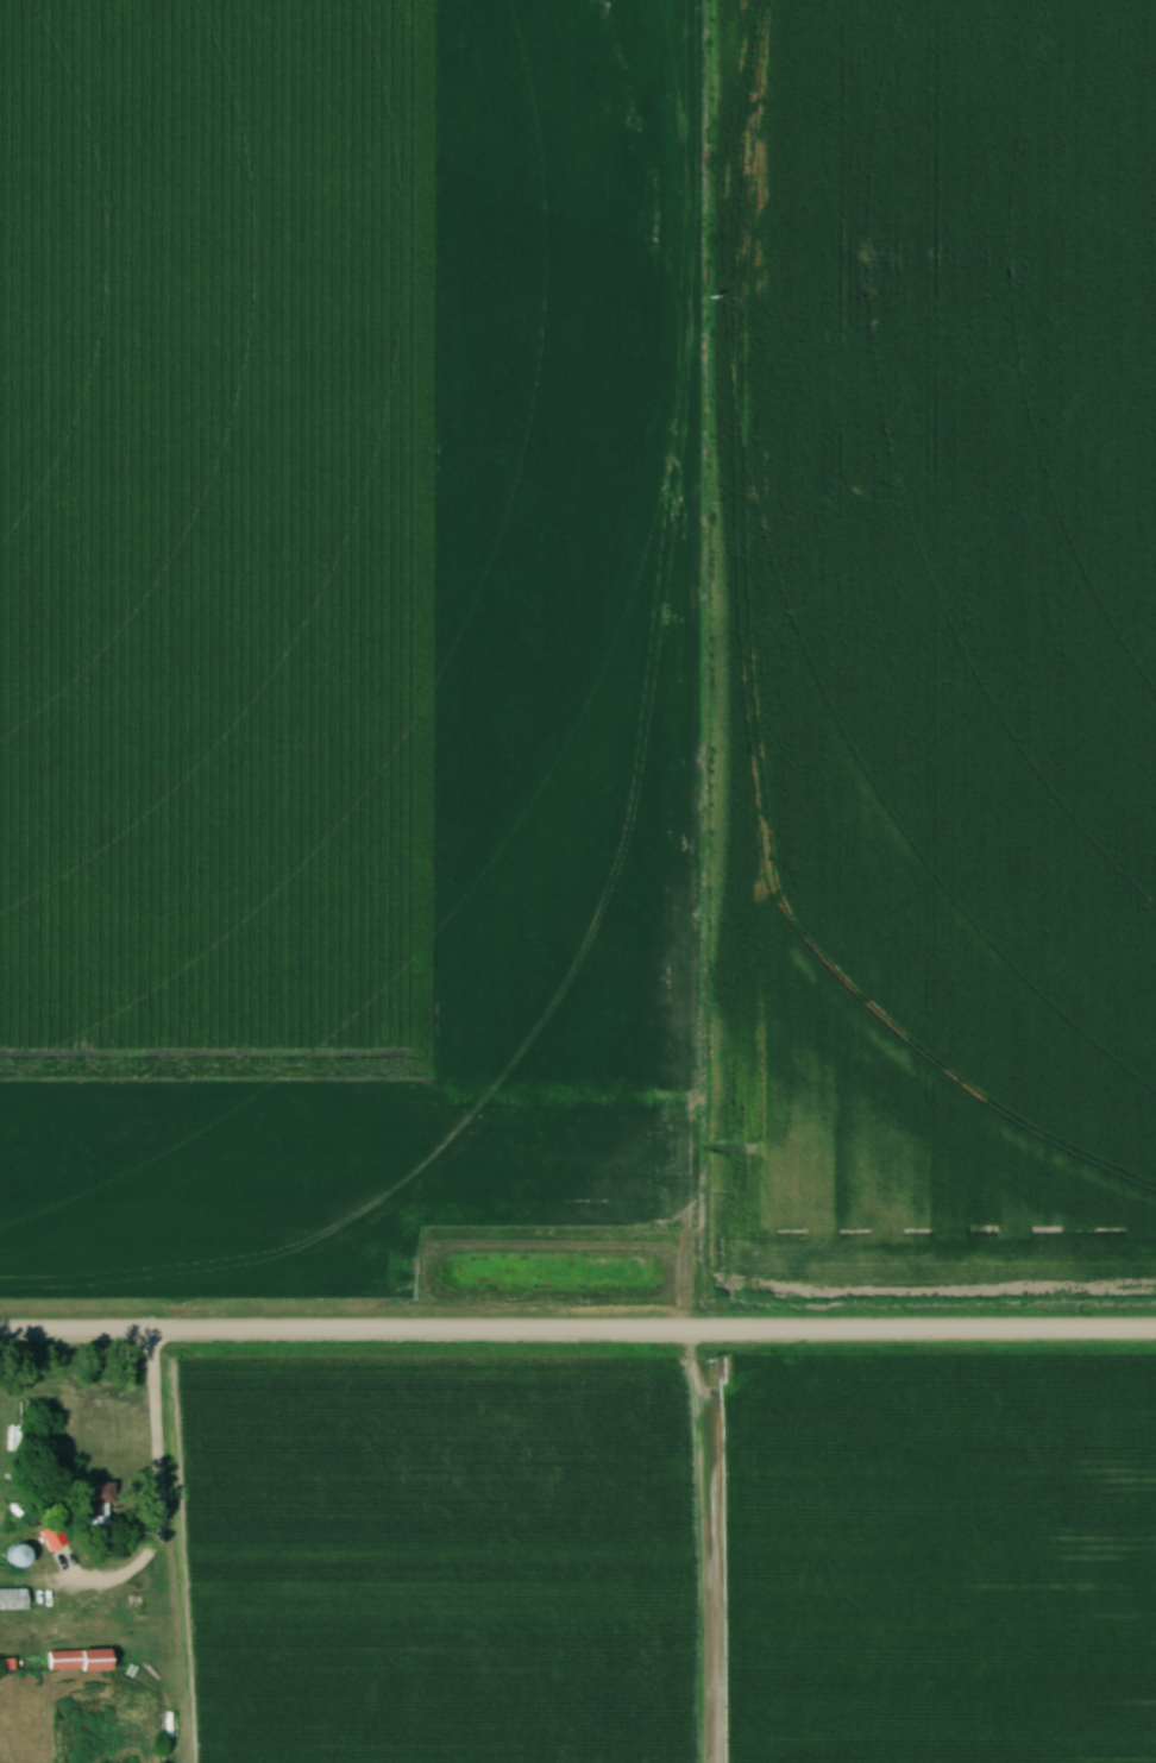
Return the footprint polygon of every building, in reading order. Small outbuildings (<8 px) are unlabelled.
[(76,1485),(76,1528),(110,1528),(110,1485),(76,1485)] [(46,1552),(59,1545),(49,1527),(37,1534),(46,1552)] [(5,1549),(4,1568),(20,1568),(21,1549),(5,1549)] [(26,1591),(0,1591),(0,1611),(26,1611),(26,1591)] [(108,1673),(108,1652),(42,1652),(42,1673),(108,1673)]
